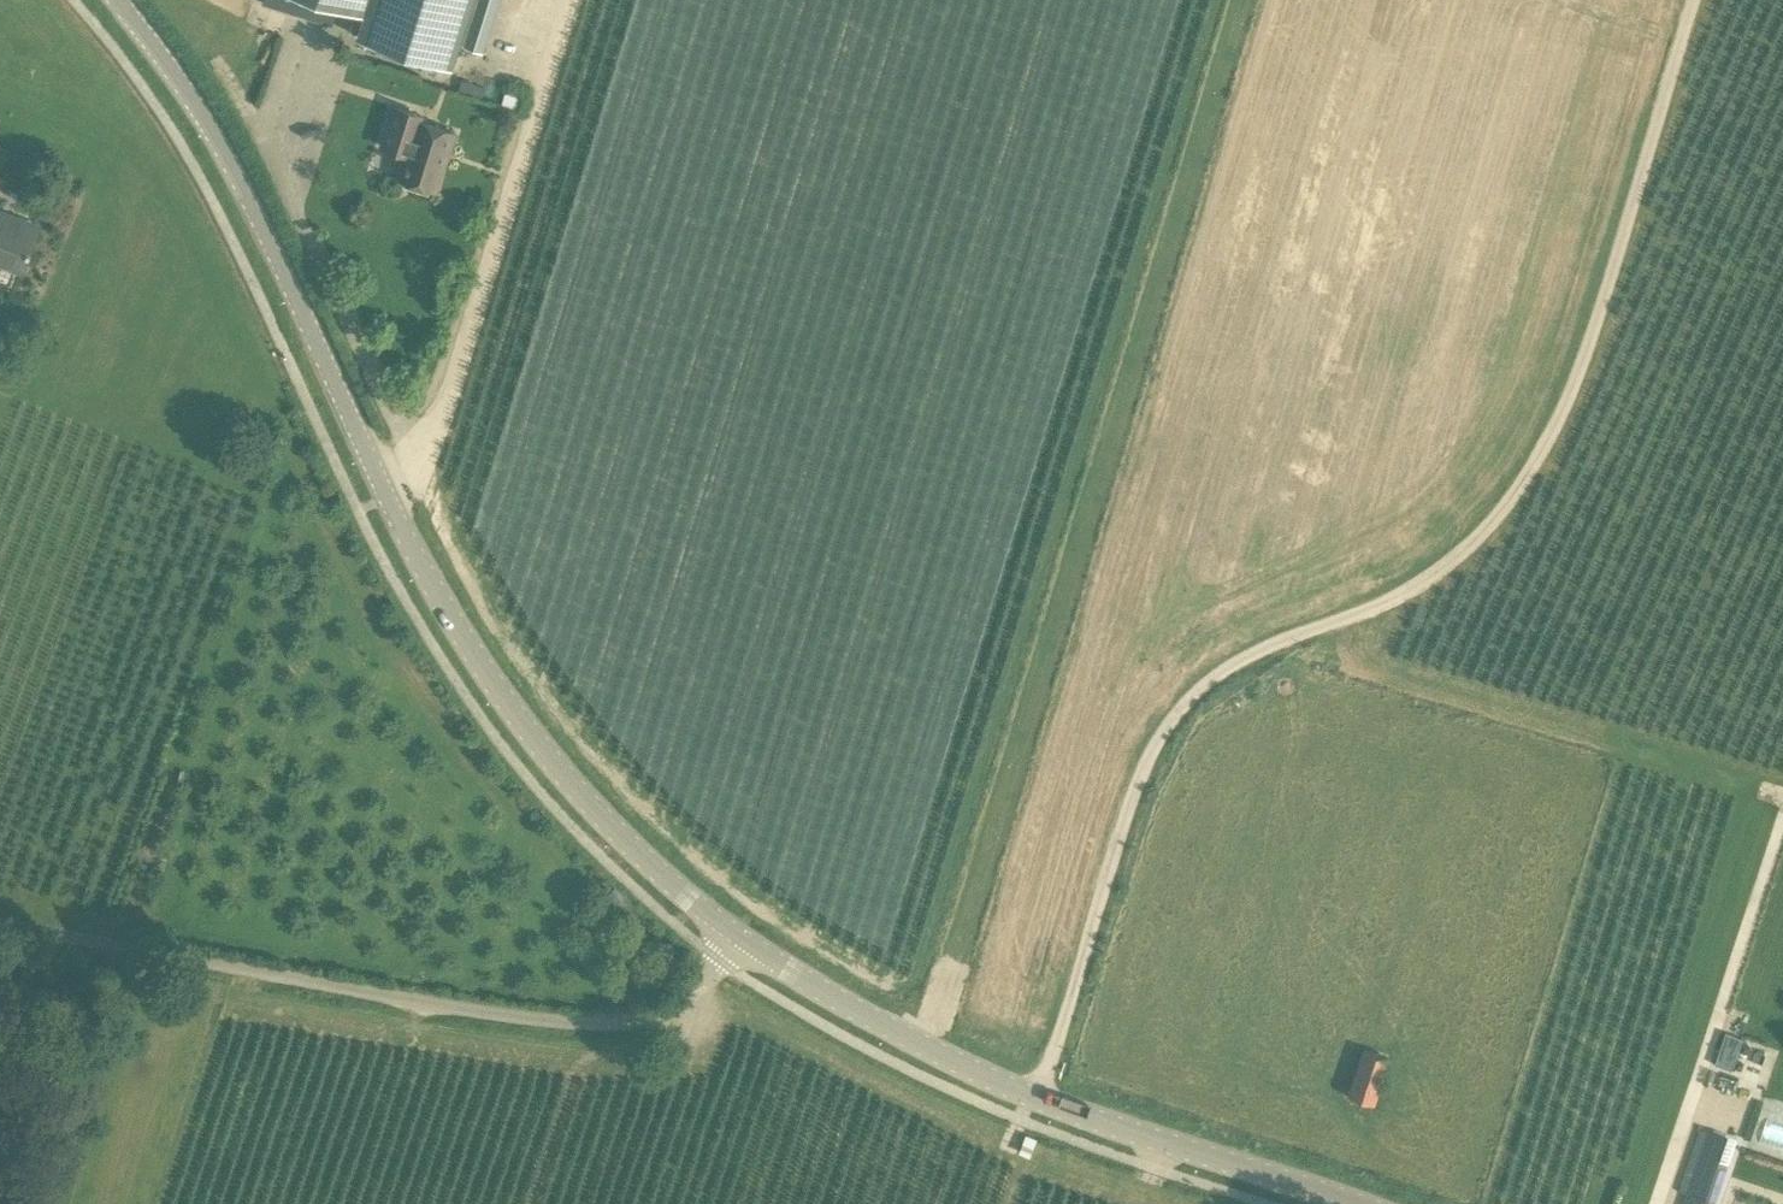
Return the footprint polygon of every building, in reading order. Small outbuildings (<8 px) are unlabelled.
[(364,15),(357,38),(451,67),(459,42),(472,0),(316,0),(364,15)] [(459,42),(483,49),(498,0),(472,0),(459,42)] [(463,78),(459,90),(483,98),(487,87),(463,78)] [(454,135),(419,123),(420,117),(393,109),(380,148),(405,156),(397,180),(435,192),(444,164),(445,164),(454,135)] [(37,230),(12,220),(11,224),(0,220),(0,265),(20,273),(37,230)] [(1727,1032),(1716,1064),(1733,1070),(1744,1038),(1727,1032)] [(1372,1102),(1387,1056),(1363,1049),(1348,1094),(1372,1102)] [(1684,1195),(1681,1203),(1704,1203),(1705,1201),(1713,1203),(1714,1203),(1728,1163),(1698,1153),(1684,1195)]
